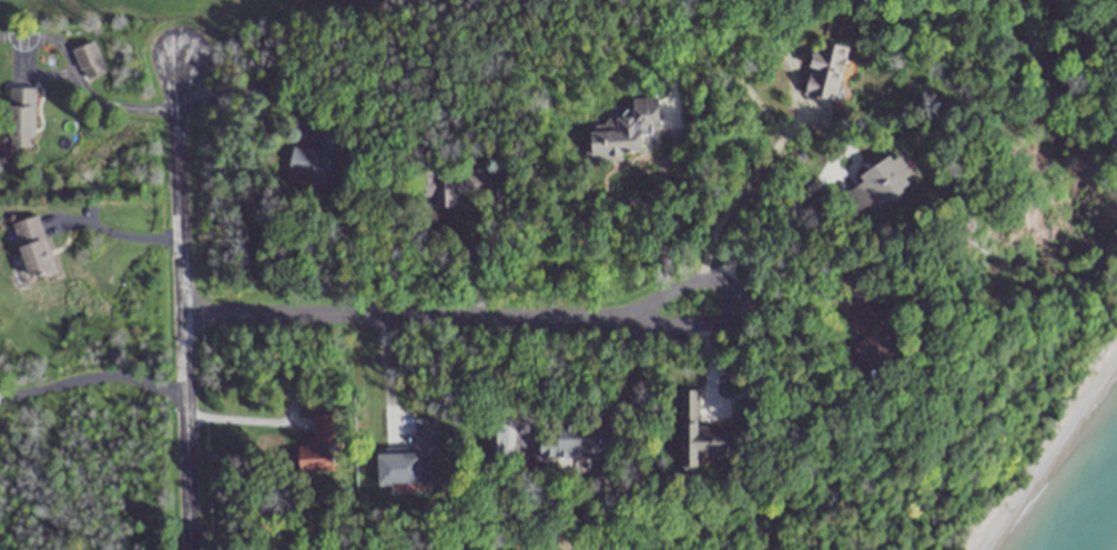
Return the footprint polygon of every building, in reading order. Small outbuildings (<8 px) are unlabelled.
[(836,101),(849,45),(816,38),(804,94),(836,101)] [(84,80),(104,73),(93,42),(73,49),(84,80)] [(33,87),(9,87),(9,147),(33,147),(33,87)] [(621,159),(621,150),(659,149),(657,97),(632,98),(632,116),(585,118),(586,160),(621,159)] [(292,145),(287,174),(308,177),(307,182),(335,187),(344,136),(323,133),(320,151),(292,145)] [(863,181),(842,194),(854,215),(909,184),(893,155),(859,174),(863,181)] [(38,215),(11,223),(31,281),(57,272),(38,215)] [(878,380),(904,354),(876,325),(850,350),(878,380)] [(686,469),(700,469),(700,450),(730,451),(730,433),(715,432),(716,413),(700,412),(701,390),(689,390),(686,469)] [(568,450),(616,454),(618,426),(543,421),(541,456),(568,458),(568,450)] [(498,456),(509,456),(509,423),(498,423),(498,456)] [(299,451),(299,472),(333,472),(333,451),(299,451)]
